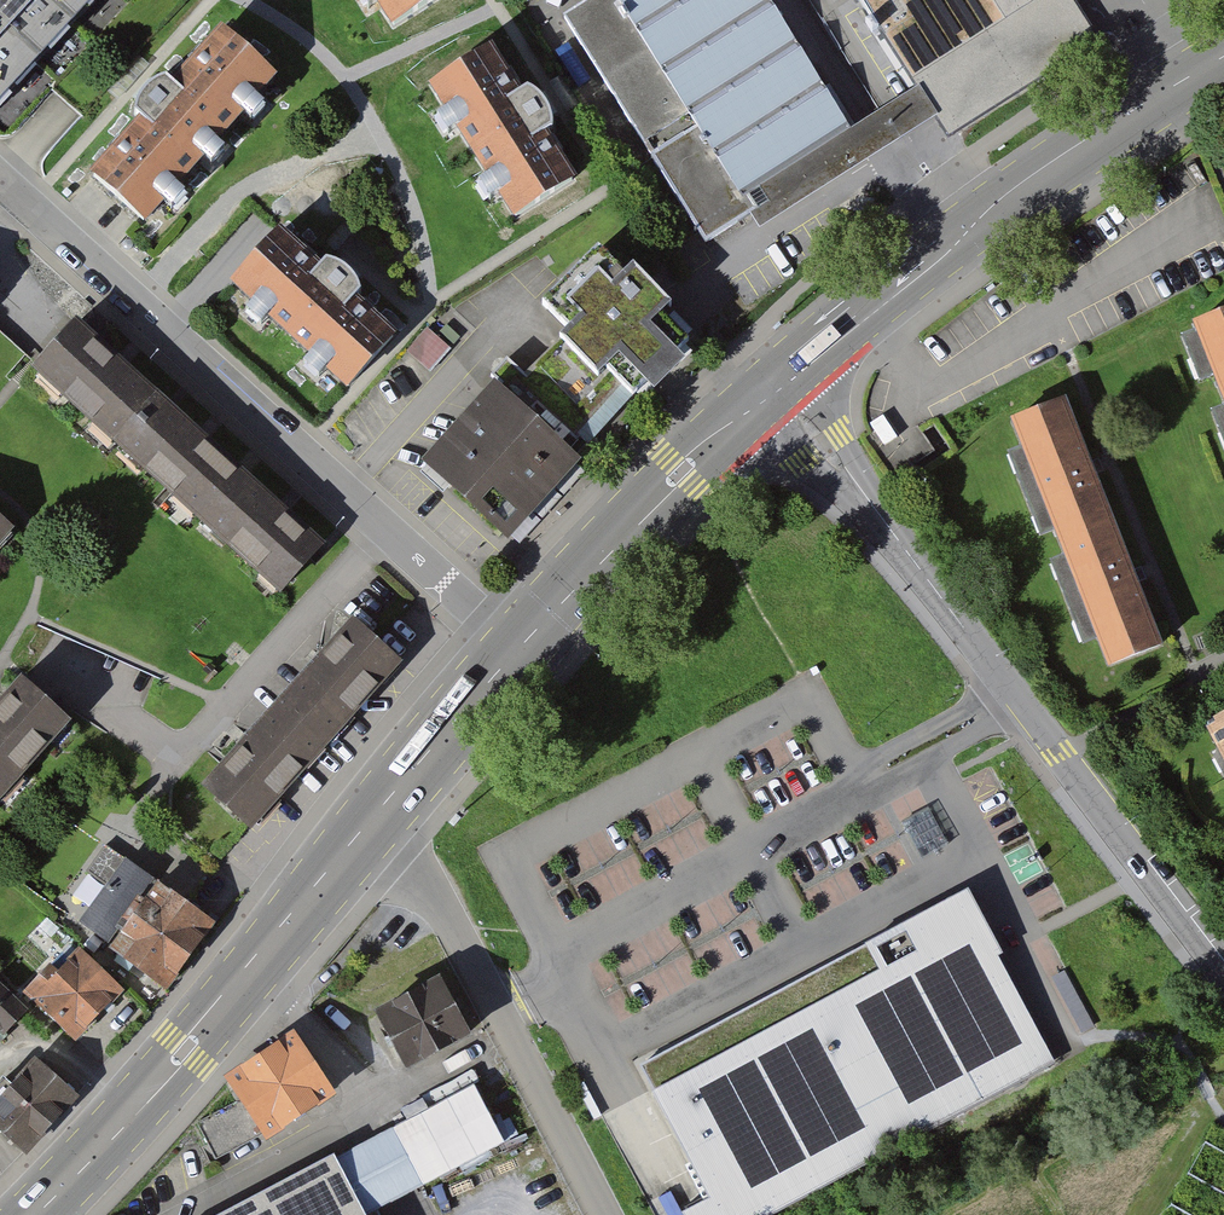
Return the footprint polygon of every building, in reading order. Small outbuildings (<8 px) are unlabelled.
[(93,0),(0,0),(0,100),(93,0)] [(391,29),(439,0),(374,0),(391,29)] [(562,20),(707,246),(751,218),(756,215),(747,202),(853,134),(767,0),(593,0),(562,20)] [(910,88),(1048,0),(855,0),(910,88)] [(1074,0),(1048,0),(910,88),(914,94),(934,124),(948,143),(1103,45),(1074,0)] [(223,30),(91,174),(147,225),(279,82),(223,30)] [(498,47),(434,84),(514,220),(578,182),(498,47)] [(602,86),(580,52),(565,62),(586,96),(602,86)] [(871,122),(747,202),(756,215),(751,218),(760,233),(903,145),(934,124),(914,94),(891,109),(871,122)] [(283,225),(231,279),(344,388),(397,333),(283,225)] [(658,313),(669,301),(627,262),(619,271),(594,247),(543,300),(576,331),(525,384),(508,366),(493,381),(574,459),(636,394),(644,402),(695,348),(658,313)] [(1190,331),(1223,414),(1223,317),(1190,331)] [(114,358),(77,324),(34,371),(282,596),(325,549),(281,509),(198,434),(114,358)] [(411,353),(436,368),(452,343),(427,327),(411,353)] [(493,381),(420,461),(507,539),(579,460),(574,459),(493,381)] [(1065,403),(1008,425),(1106,671),(1163,649),(1134,577),(1091,468),(1065,403)] [(18,536),(0,520),(0,557),(18,536)] [(253,732),(205,785),(254,830),(406,664),(357,619),(324,654),(253,732)] [(77,731),(27,685),(0,715),(0,815),(77,731)] [(1204,723),(1223,763),(1223,713),(1204,723)] [(126,861),(78,928),(172,995),(197,961),(220,929),(126,861)] [(970,896),(928,918),(939,939),(981,917),(970,896)] [(640,1071),(711,1204),(690,1214),(785,1214),(1062,1069),(981,917),(939,939),(928,918),(640,1071)] [(72,942),(25,991),(78,1042),(125,993),(72,942)] [(1065,972),(1051,979),(1081,1035),(1095,1028),(1065,972)] [(27,1009),(0,981),(0,1032),(27,1009)] [(440,983),(372,1017),(403,1079),(471,1044),(440,983)] [(296,1037),(225,1082),(267,1148),(338,1103),(296,1037)] [(0,1099),(0,1133),(23,1154),(76,1096),(35,1060),(0,1099)] [(424,1193),(507,1150),(473,1084),(389,1127),(219,1214),(381,1214),(424,1193)]
